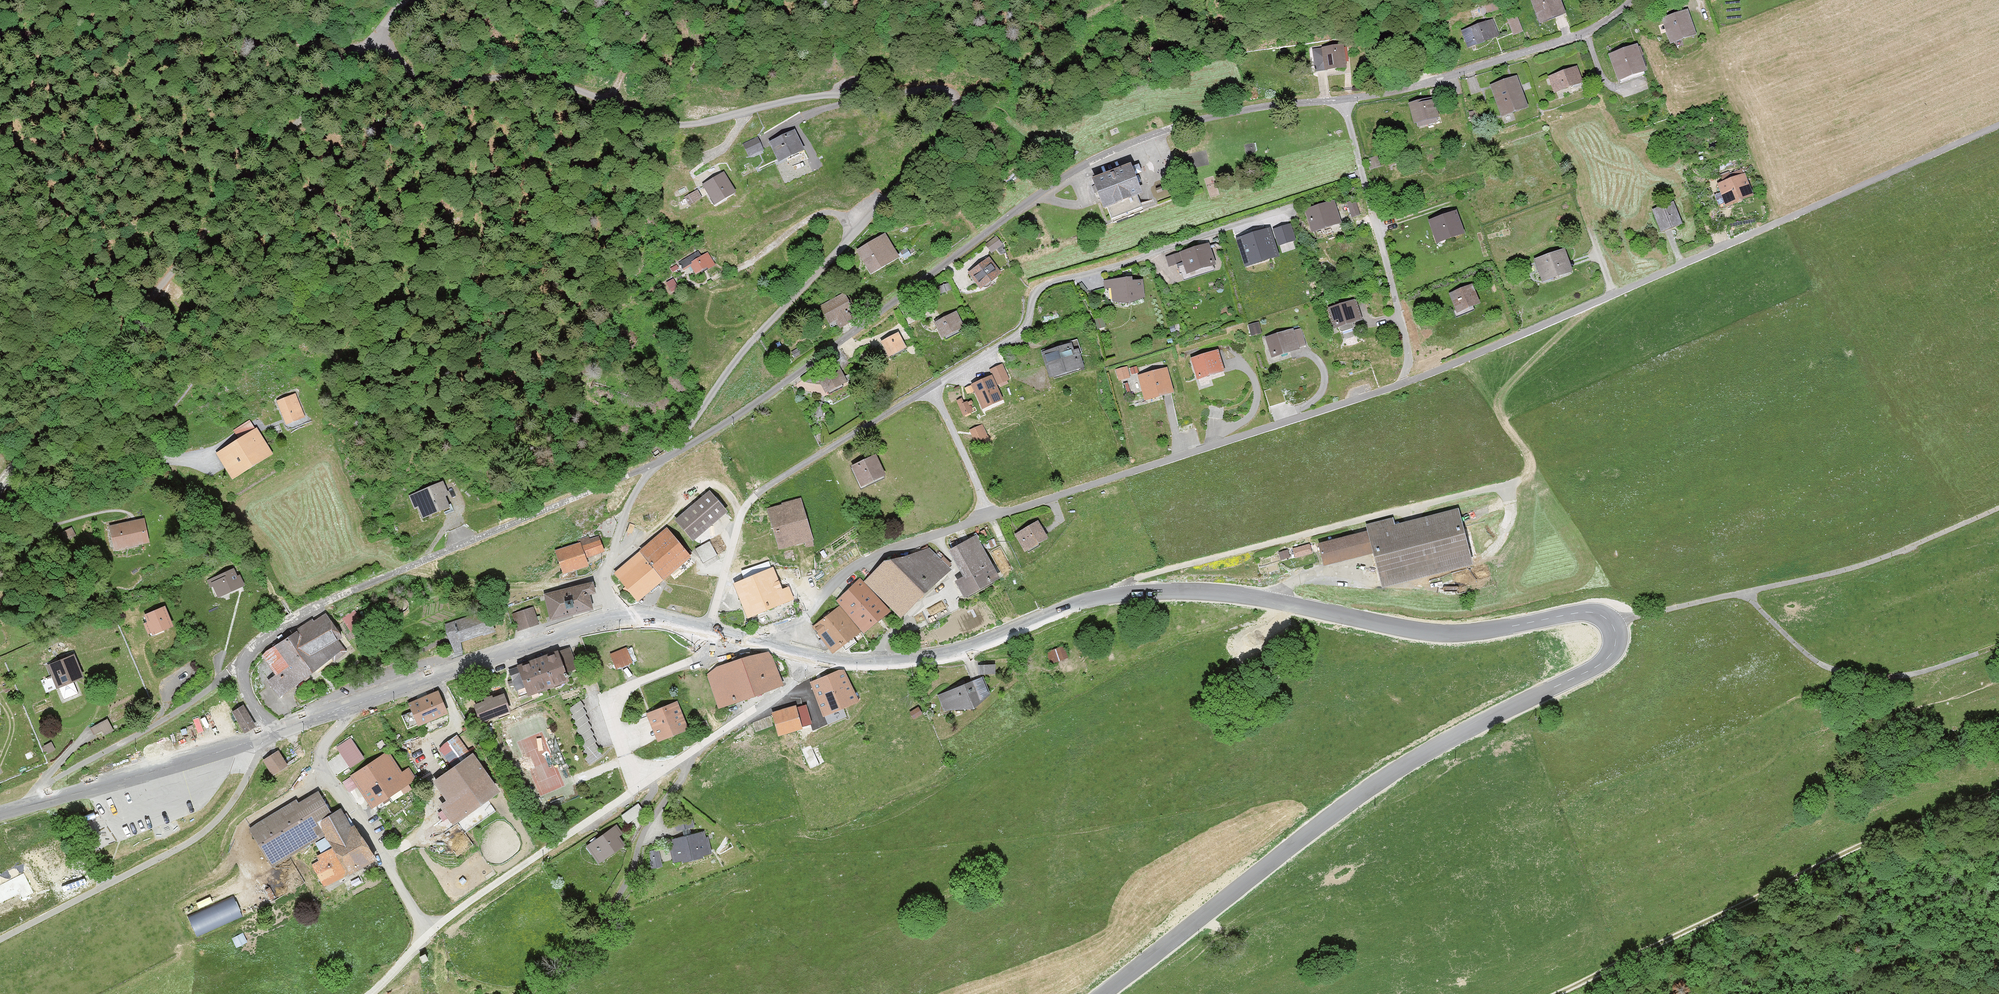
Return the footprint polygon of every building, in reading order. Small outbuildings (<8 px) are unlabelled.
[(1541,25),(1565,16),(1559,0),(1534,0),(1531,1),(1541,25)] [(1696,37),(1688,12),(1663,20),(1671,45),(1696,37)] [(1507,21),(1512,35),(1530,28),(1524,14),(1507,21)] [(1462,32),(1466,47),(1476,44),(1476,46),(1487,43),(1486,40),(1497,36),(1492,20),(1480,24),(1481,26),(1462,32)] [(1643,60),(1639,46),(1610,56),(1618,80),(1637,74),(1639,78),(1646,76),(1641,61),(1643,60)] [(1344,50),(1314,52),(1315,73),(1345,71),(1344,50)] [(1572,93),(1584,89),(1577,69),(1548,78),(1554,95),(1571,89),(1572,93)] [(1516,78),(1490,87),(1502,120),(1528,110),(1516,78)] [(1415,127),(1439,121),(1434,102),(1410,108),(1415,127)] [(769,143),(779,165),(805,153),(794,131),(769,143)] [(746,153),(761,146),(758,139),(743,146),(746,153)] [(1368,170),(1380,166),(1377,155),(1365,159),(1368,170)] [(1112,218),(1140,208),(1137,198),(1142,196),(1131,166),(1092,180),(1103,210),(1108,208),(1112,218)] [(716,208),(737,195),(723,174),(702,186),(716,208)] [(1723,184),(1718,186),(1721,195),(1715,197),(1719,210),(1754,198),(1746,176),(1732,181),(1730,175),(1721,178),(1723,184)] [(689,193),(693,201),(703,197),(699,189),(689,193)] [(1346,203),(1351,217),(1359,214),(1355,201),(1346,203)] [(1306,212),(1312,235),(1342,226),(1336,203),(1306,212)] [(1682,227),(1674,205),(1653,214),(1661,235),(1682,227)] [(1465,236),(1457,213),(1429,222),(1437,246),(1465,236)] [(1278,244),(1296,240),(1292,222),(1274,227),(1278,244)] [(1271,228),(1235,239),(1245,269),(1280,258),(1271,228)] [(992,251),(1004,242),(997,234),(986,243),(992,251)] [(858,252),(872,277),(901,261),(887,236),(858,252)] [(1215,267),(1209,246),(1188,252),(1187,250),(1171,255),(1174,265),(1182,263),(1185,275),(1215,267)] [(1573,275),(1565,251),(1534,261),(1542,285),(1573,275)] [(709,272),(716,268),(708,255),(690,265),(697,276),(708,270),(709,272)] [(1002,275),(990,260),(968,276),(980,291),(1002,275)] [(1131,280),(1104,280),(1104,290),(1112,290),(1113,303),(1129,307),(1143,300),(1142,282),(1131,282),(1131,280)] [(1472,286),(1449,295),(1457,316),(1480,307),(1472,286)] [(854,310),(844,293),(819,306),(828,323),(835,319),(840,328),(855,320),(850,312),(854,310)] [(1355,301),(1328,310),(1335,331),(1338,330),(1340,334),(1353,330),(1352,325),(1362,322),(1355,301)] [(965,328),(957,313),(934,325),(942,341),(965,328)] [(1103,320),(1092,322),(1094,331),(1105,329),(1103,320)] [(1265,340),(1271,358),(1306,348),(1300,329),(1265,340)] [(907,350),(900,335),(882,343),(889,359),(907,350)] [(1075,342),(1040,354),(1049,380),(1084,369),(1075,342)] [(1197,383),(1225,374),(1218,352),(1190,360),(1197,383)] [(992,371),(998,386),(1009,381),(1002,366),(992,371)] [(830,374),(829,371),(821,375),(823,378),(818,380),(826,396),(847,386),(843,379),(846,378),(841,368),(830,374)] [(1127,368),(1116,371),(1118,382),(1130,380),(1127,368)] [(1144,403),(1173,395),(1167,370),(1137,377),(1144,403)] [(992,377),(973,385),(985,411),(1004,403),(992,377)] [(304,418),(296,395),(277,403),(286,425),(304,418)] [(968,403),(959,406),(964,417),(973,413),(968,403)] [(976,440),(989,434),(984,422),(971,428),(976,440)] [(233,482),(274,456),(258,429),(217,455),(233,482)] [(886,477),(876,456),(851,468),(861,489),(886,477)] [(449,495),(445,483),(410,496),(414,506),(417,505),(422,518),(451,508),(447,496),(449,495)] [(728,513),(711,492),(676,521),(693,542),(728,513)] [(813,541),(802,500),(769,510),(781,550),(813,541)] [(1372,555),(1380,587),(1470,565),(1457,511),(1393,526),(1392,519),(1365,526),(1367,533),(1372,555)] [(111,551),(146,542),(142,526),(135,528),(134,521),(105,528),(111,551)] [(1039,521),(1015,535),(1025,553),(1049,539),(1039,521)] [(692,557),(668,529),(640,552),(664,581),(692,557)] [(1367,533),(1319,545),(1324,566),(1372,555),(1367,533)] [(999,580),(977,537),(952,550),(966,578),(957,582),(965,598),(999,580)] [(590,567),(587,558),(604,552),(600,538),(581,544),(582,547),(558,554),(565,575),(590,567)] [(710,542),(702,547),(709,561),(718,556),(710,542)] [(1295,555),(1312,552),(1311,542),(1293,545),(1295,555)] [(865,582),(902,619),(936,585),(937,586),(952,572),(930,550),(921,558),(882,565),(865,582)] [(637,603),(664,581),(640,552),(614,575),(625,588),(623,590),(628,595),(630,594),(637,603)] [(767,611),(794,600),(790,589),(782,593),(770,563),(754,570),(756,577),(754,578),(767,611)] [(231,593),(246,587),(241,575),(240,576),(237,568),(224,574),(225,576),(212,582),(218,596),(230,591),(231,593)] [(747,619),(767,611),(754,578),(733,586),(747,619)] [(864,634),(889,613),(861,581),(837,602),(864,634)] [(570,587),(577,615),(592,611),(589,596),(596,594),(594,582),(570,587)] [(570,587),(544,594),(550,621),(577,615),(570,587)] [(540,625),(534,607),(512,614),(517,632),(540,625)] [(815,627),(837,654),(844,648),(847,651),(853,647),(850,643),(861,634),(839,607),(815,627)] [(172,628),(164,609),(146,617),(148,623),(145,624),(150,637),(172,628)] [(445,624),(446,634),(449,640),(456,655),(463,652),(461,643),(497,631),(490,609),(445,624)] [(279,698),(343,648),(338,640),(341,638),(327,613),(262,656),(275,675),(267,681),(279,698)] [(1066,657),(1063,648),(1046,653),(1049,663),(1066,657)] [(578,670),(571,649),(509,671),(518,699),(569,681),(566,674),(578,670)] [(633,664),(627,649),(610,655),(616,671),(633,664)] [(719,707),(781,686),(769,652),(723,668),(709,679),(719,707)] [(85,680),(75,654),(50,664),(64,701),(80,695),(75,683),(85,680)] [(995,676),(995,666),(979,666),(979,676),(995,676)] [(810,683),(822,716),(857,703),(845,670),(810,683)] [(981,678),(937,697),(944,712),(973,709),(989,695),(981,678)] [(418,727),(447,714),(438,692),(409,705),(418,727)] [(505,696),(478,705),(483,721),(510,712),(505,696)] [(586,707),(581,702),(569,711),(573,716),(572,717),(576,723),(574,725),(578,730),(576,731),(581,737),(579,738),(584,744),(582,746),(586,751),(584,752),(588,758),(586,759),(591,766),(603,757),(598,751),(600,749),(595,744),(597,742),(593,737),(595,736),(590,730),(592,728),(588,723),(590,721),(586,716),(588,714),(584,709),(586,707)] [(688,729),(678,702),(648,715),(658,742),(688,729)] [(242,707),(232,713),(245,733),(254,727),(242,707)] [(796,707),(772,713),(778,736),(802,729),(796,707)] [(913,719),(922,715),(919,709),(910,713),(913,719)] [(111,726),(108,719),(91,728),(95,735),(111,726)] [(336,745),(350,766),(365,756),(352,735),(336,745)] [(461,761),(470,754),(458,736),(448,743),(461,761)] [(52,743),(44,747),(48,756),(56,752),(52,743)] [(272,776),(288,767),(279,752),(263,761),(272,776)] [(373,809),(409,784),(386,752),(351,777),(373,809)] [(500,792),(473,755),(434,784),(447,802),(440,807),(455,826),(500,792)] [(358,828),(353,831),(340,809),(332,813),(320,793),(300,805),(297,801),(250,829),(273,868),(326,837),(333,849),(348,875),(376,859),(358,828)] [(628,821),(643,809),(638,802),(623,814),(628,821)] [(99,847),(114,840),(105,820),(90,828),(99,847)] [(693,821),(675,825),(676,832),(695,829),(693,821)] [(623,835),(617,826),(586,847),(599,864),(625,846),(620,838),(623,835)] [(675,863),(711,855),(706,833),(669,841),(675,863)] [(348,875),(333,849),(318,858),(320,862),(312,866),(325,889),(348,875)] [(27,871),(19,874),(25,890),(33,887),(27,871)] [(188,914),(197,935),(243,915),(234,894),(188,914)] [(233,949),(244,943),(239,934),(228,940),(233,949)]
